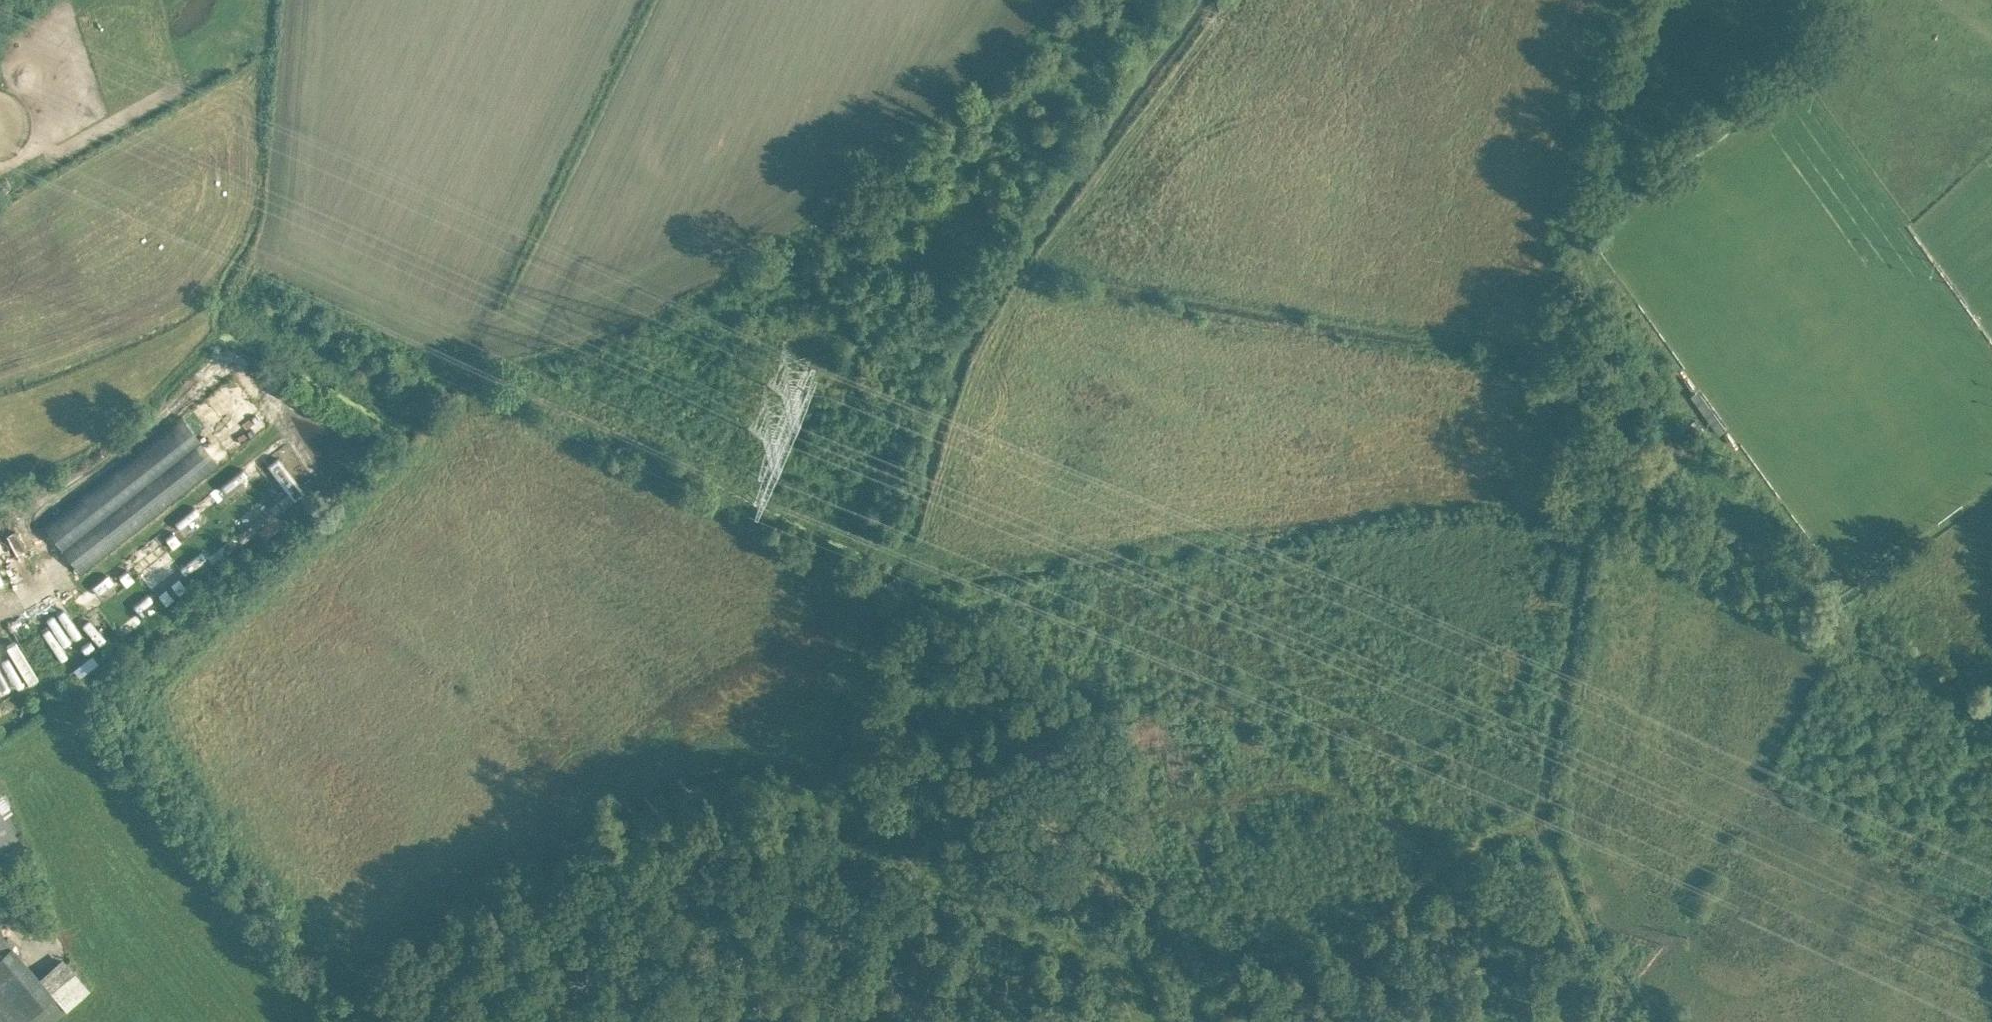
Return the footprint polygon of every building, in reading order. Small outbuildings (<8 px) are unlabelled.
[(235,378),(167,426),(179,443),(194,432),(213,459),(266,423),(235,378)] [(1,866),(31,848),(9,812),(5,815),(0,807),(0,864),(1,866)] [(33,1021),(52,1021),(91,989),(64,958),(41,976),(12,942),(0,953),(0,1016),(5,1021),(21,1021),(28,1016),(33,1021)]
